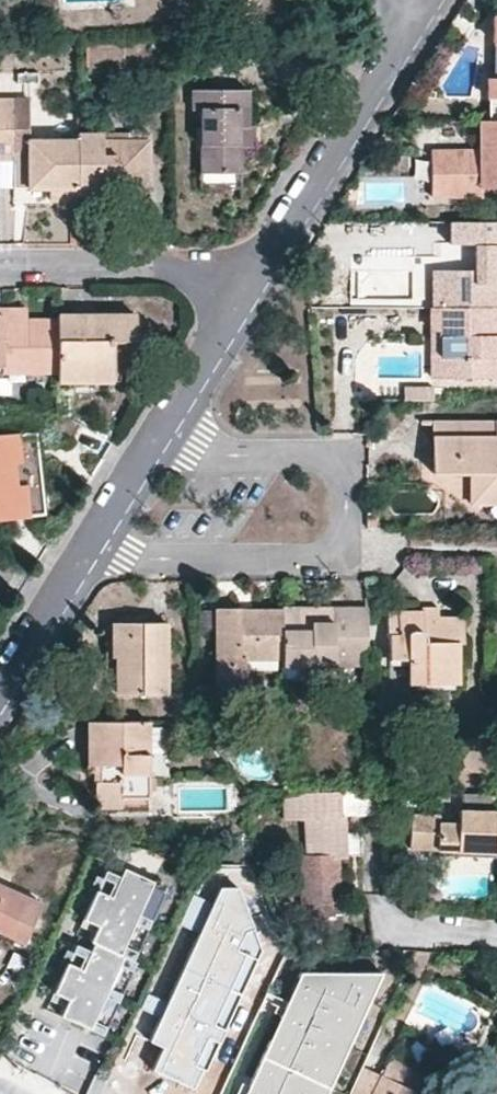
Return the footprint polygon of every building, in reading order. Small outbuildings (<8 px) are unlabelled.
[(487,78),(487,98),(496,100),(496,78),(487,78)] [(240,172),(241,147),(239,125),(248,124),(247,90),(192,91),(192,108),(198,109),(199,173),(240,172)] [(28,99),(0,99),(0,158),(11,157),(27,158),(28,141),(28,99)] [(496,187),(496,120),(480,120),(480,151),(480,161),(465,161),(463,151),(430,152),(430,196),(483,196),(483,187),(496,187)] [(241,147),(252,147),(252,125),(248,124),(239,125),(241,147)] [(116,200),(116,195),(136,194),(138,163),(147,163),(147,141),(146,139),(145,130),(128,130),(127,140),(101,141),(100,134),(77,134),(77,141),(77,200),(116,200)] [(28,141),(28,188),(49,189),(49,200),(77,200),(77,141),(28,141)] [(463,151),(465,161),(480,161),(480,151),(463,151)] [(116,195),(116,200),(146,200),(147,163),(138,163),(136,194),(116,195)] [(473,243),(473,271),(452,271),(450,269),(426,269),(426,273),(425,303),(425,308),(432,308),(440,308),(492,308),(496,308),(496,222),(457,222),(456,244),(473,243)] [(457,222),(449,222),(448,242),(456,244),(457,222)] [(439,339),(440,378),(492,377),(493,357),(496,357),(496,335),(491,335),(491,332),(492,308),(440,308),(440,330),(432,330),(431,338),(439,339)] [(432,330),(440,330),(440,308),(432,308),(432,330)] [(31,311),(0,310),(0,316),(2,316),(2,322),(31,322),(31,311)] [(57,381),(111,381),(111,341),(134,340),(135,314),(93,315),(90,320),(78,321),(78,314),(57,315),(57,322),(57,362),(57,363),(57,375),(57,381)] [(57,322),(31,322),(2,322),(2,316),(0,316),(0,366),(1,366),(1,361),(57,362),(57,322)] [(439,339),(431,338),(431,378),(440,378),(439,339)] [(111,381),(119,380),(119,350),(134,349),(134,340),(111,341),(111,381)] [(57,375),(57,363),(57,362),(1,361),(1,366),(2,375),(57,375)] [(431,400),(431,385),(404,385),(404,400),(431,400)] [(431,472),(475,473),(475,503),(496,503),(496,426),(495,426),(494,422),(437,421),(431,422),(431,472)] [(42,515),(37,433),(0,436),(0,519),(9,518),(42,515)] [(367,607),(282,608),(281,612),(281,617),(282,665),(335,665),(368,665),(367,607)] [(243,687),(244,667),(258,666),(258,673),(282,673),(282,665),(281,617),(281,612),(238,612),(238,608),(216,608),(216,686),(243,687)] [(412,683),(455,684),(457,645),(462,644),(461,618),(428,619),(423,618),(423,613),(386,614),(386,636),(389,636),(388,659),(408,659),(408,683),(412,683)] [(117,694),(163,694),(164,622),(141,622),(117,622),(110,622),(105,628),(103,631),(103,646),(114,646),(114,655),(118,656),(117,694)] [(88,695),(117,694),(118,656),(114,655),(114,646),(103,646),(103,664),(88,664),(88,695)] [(412,705),(412,683),(408,683),(408,659),(388,659),(389,696),(389,704),(412,705)] [(335,674),(335,665),(282,665),(282,673),(335,674)] [(87,740),(87,771),(94,772),(94,799),(94,807),(121,807),(121,799),(147,798),(148,791),(154,791),(155,780),(149,779),(148,753),(138,753),(139,721),(94,721),(94,741),(87,740)] [(138,753),(148,753),(149,721),(139,721),(138,753)] [(338,929),(338,921),(337,857),(342,857),(341,815),(340,789),(327,789),(300,794),(301,820),(301,858),(297,857),(297,907),(295,906),(295,915),(298,915),(298,931),(338,929)] [(340,789),(341,815),(380,815),(379,789),(369,789),(340,789)] [(300,794),(284,795),(282,819),(301,820),(300,794)] [(485,843),(496,843),(496,795),(461,794),(460,810),(456,811),(456,822),(455,850),(483,851),(485,843)] [(148,807),(147,798),(121,799),(121,807),(148,807)] [(455,850),(456,822),(437,821),(437,814),(410,813),(409,848),(455,850)] [(485,843),(483,851),(455,850),(455,856),(496,857),(496,853),(496,843),(485,843)] [(224,890),(142,1061),(206,1086),(274,946),(248,865),(230,869),(233,891),(224,890)] [(106,873),(82,927),(100,935),(92,953),(73,945),(49,998),(66,1006),(61,1017),(99,1034),(164,888),(124,870),(120,879),(106,873)] [(21,942),(39,903),(0,885),(0,933),(21,942)] [(301,972),(249,1093),(326,1093),(382,970),(301,972)] [(372,1093),(421,1093),(417,1092),(424,1078),(419,1073),(404,1066),(408,1058),(392,1051),(381,1075),(372,1093)]
